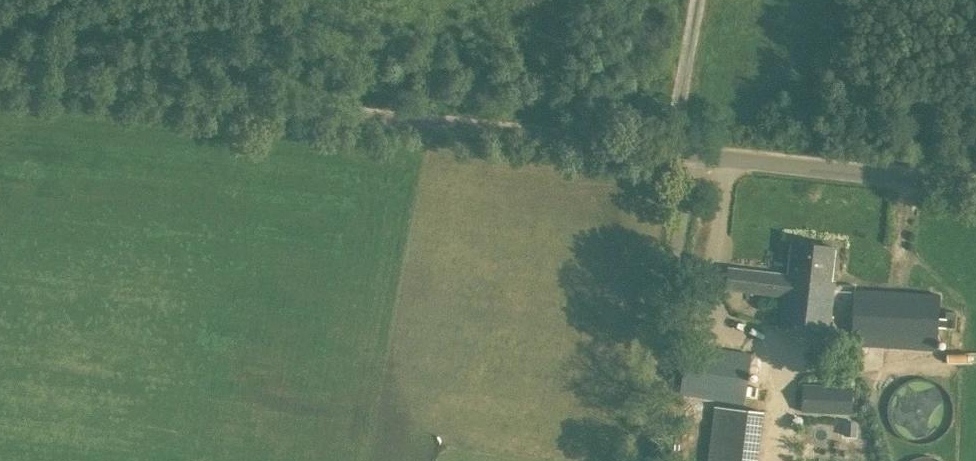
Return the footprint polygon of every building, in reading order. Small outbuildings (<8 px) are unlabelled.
[(779,324),(827,329),(836,246),(790,241),(787,274),(729,268),(727,289),(782,295),(779,324)] [(855,287),(851,344),(937,349),(940,293),(855,287)] [(689,346),(681,395),(735,404),(743,354),(689,346)] [(892,427),(920,426),(921,437),(949,436),(947,381),(890,383),(892,427)] [(852,389),(803,387),(802,413),(850,415),(852,389)]
